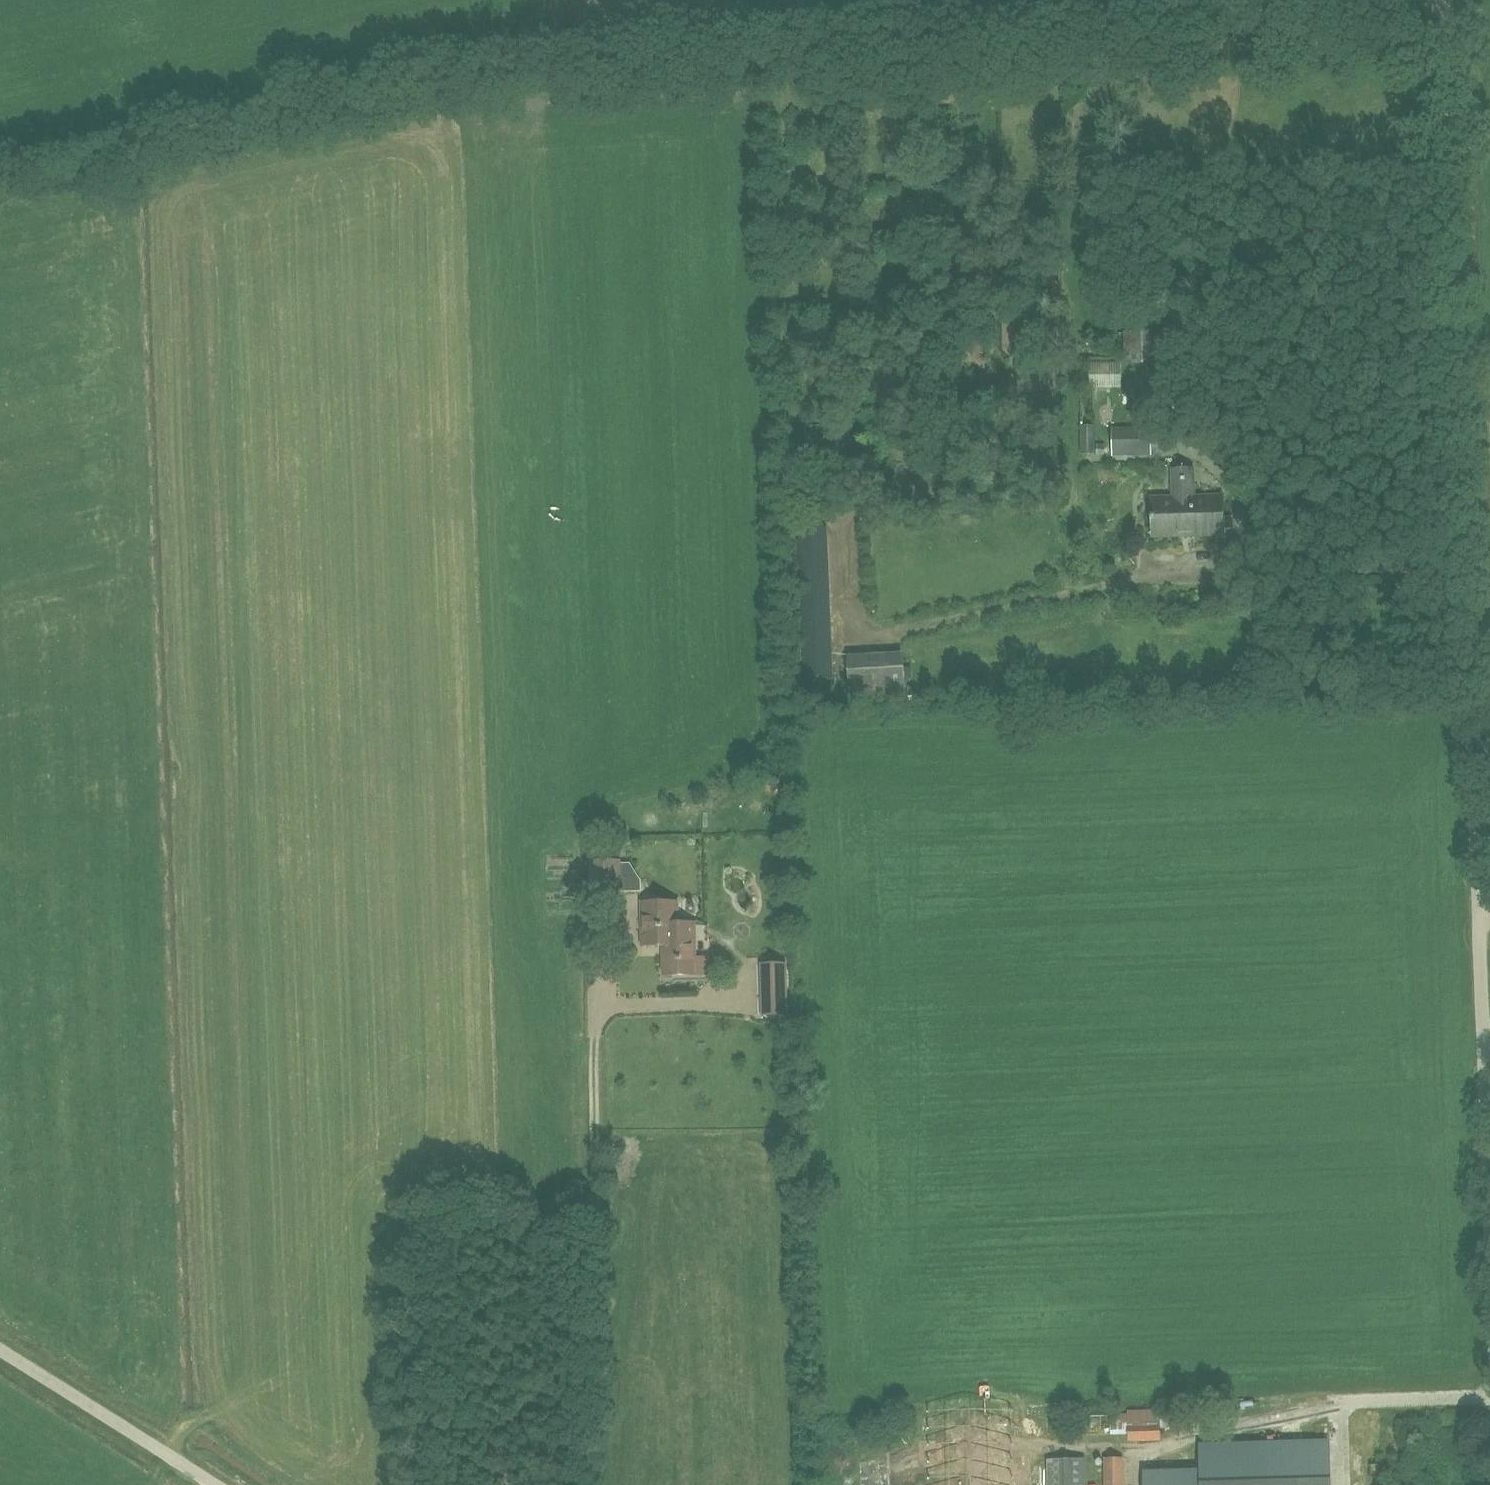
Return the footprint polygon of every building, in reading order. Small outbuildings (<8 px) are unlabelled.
[(1162,335),(1124,335),(1124,363),(1137,363),(1138,424),(1164,423),(1162,362),(1162,335)] [(1092,388),(1121,388),(1121,363),(1093,362),(1092,388)] [(1096,454),(1097,426),(1079,426),(1078,454),(1096,454)] [(1151,456),(1151,428),(1112,428),(1112,456),(1151,456)] [(1223,528),(1232,528),(1231,517),(1223,517),(1222,496),(1193,497),(1193,469),(1173,469),(1174,497),(1151,498),(1152,535),(1223,534),(1223,528)] [(805,678),(833,677),(827,528),(799,529),(805,678)] [(848,660),(850,700),(905,697),(903,658),(848,660)] [(611,843),(592,843),(593,853),(611,853),(611,843)] [(593,894),(621,894),(620,861),(592,862),(593,894)] [(678,924),(677,902),(643,903),(644,946),(665,945),(665,975),(695,975),(715,974),(714,956),(695,956),(695,923),(678,924)] [(764,1015),(788,1014),(786,964),(762,965),(764,1015)] [(1085,1434),(1110,1433),(1110,1419),(1084,1420),(1085,1434)] [(1128,1442),(1161,1441),(1161,1424),(1128,1424),(1128,1442)] [(1201,1473),(1145,1474),(1145,1484),(1328,1484),(1327,1440),(1200,1443),(1201,1473)] [(1124,1458),(1104,1458),(1105,1484),(1125,1484),(1124,1458)] [(1085,1460),(1049,1460),(1049,1484),(1085,1484),(1085,1460)]
